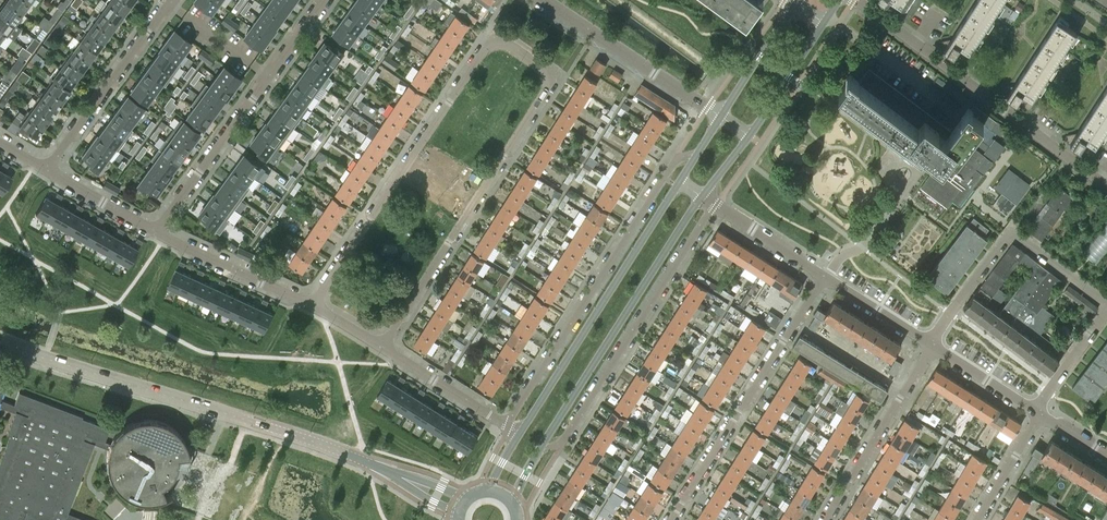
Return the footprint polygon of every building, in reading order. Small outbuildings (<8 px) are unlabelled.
[(21,12),(5,0),(4,0),(0,6),(0,13),(13,23),(21,12)] [(29,2),(26,0),(5,0),(21,12),(29,2)] [(59,3),(57,7),(58,8),(62,11),(68,3),(65,0),(62,5),(59,3)] [(70,5),(76,9),(83,0),(74,0),(70,5)] [(105,2),(123,15),(126,11),(127,12),(130,8),(130,6),(130,5),(123,0),(106,0),(105,2)] [(216,0),(196,0),(195,0),(213,13),(220,3),(216,0)] [(283,20),(286,15),(287,16),(290,12),(289,11),(290,10),(276,0),(272,0),(266,8),(283,20)] [(290,10),(290,9),(291,10),(294,6),(293,6),(297,1),(295,0),(276,0),(290,10)] [(355,3),(372,15),(379,5),(373,0),(357,0),(355,3)] [(420,7),(424,10),(427,5),(430,7),(431,6),(437,10),(442,3),(438,0),(425,0),(424,2),(420,7)] [(747,23),(763,2),(762,1),(763,0),(715,0),(747,23)] [(881,1),(886,5),(892,8),(900,14),(903,16),(907,18),(919,0),(879,0),(881,1)] [(941,41),(941,42),(943,41),(944,49),(954,55),(954,56),(955,54),(963,59),(962,61),(963,61),(967,64),(970,58),(984,37),(981,35),(1004,0),(977,0),(953,37),(951,40),(950,39),(941,41)] [(248,9),(253,4),(249,1),(244,6),(248,9)] [(1015,8),(1019,11),(1023,4),(1019,1),(1015,8)] [(123,15),(105,2),(104,2),(107,4),(103,9),(101,7),(98,11),(100,13),(101,12),(116,24),(119,21),(120,21),(123,17),(123,16),(123,15)] [(238,2),(234,7),(238,10),(242,5),(238,2)] [(372,15),(355,3),(352,8),(351,7),(348,11),(349,12),(348,13),(365,25),(372,15)] [(412,13),(416,7),(412,4),(408,10),(412,13)] [(464,15),(467,11),(469,8),(464,4),(459,11),(464,15)] [(76,9),(70,5),(68,8),(77,15),(79,11),(76,9)] [(244,6),(240,12),(244,15),(248,9),(244,6)] [(420,7),(416,13),(420,16),(424,10),(420,7)] [(52,15),(51,18),(55,21),(62,11),(58,8),(52,15)] [(276,29),(283,20),(266,8),(259,17),(276,29)] [(408,10),(404,16),(408,18),(412,13),(408,10)] [(464,15),(475,23),(477,19),(467,11),(464,15)] [(101,12),(100,13),(96,18),(94,16),(91,21),(93,22),(110,33),(112,30),(113,30),(116,26),(116,25),(116,24),(101,12)] [(449,26),(462,35),(469,24),(451,12),(443,23),(449,26)] [(13,23),(0,13),(0,29),(4,32),(6,33),(13,23)] [(357,35),(365,25),(348,13),(347,14),(346,13),(344,17),(345,17),(341,23),(357,35)] [(63,15),(57,23),(63,27),(69,19),(63,15)] [(231,19),(227,16),(222,22),(227,25),(231,19)] [(252,27),(270,40),(277,30),(276,29),(259,17),(252,27)] [(47,32),(55,21),(51,18),(43,28),(47,32)] [(1026,106),(1025,108),(1029,111),(1034,103),(1047,84),(1044,82),(1076,32),(1059,22),(1057,20),(1016,83),(1014,86),(1013,86),(1004,88),(1005,88),(1007,96),(1016,102),(1017,102),(1018,101),(1026,106)] [(229,27),(234,31),(239,24),(234,21),(229,27)] [(93,22),(90,27),(87,26),(84,30),(87,32),(87,31),(103,42),(105,39),(107,40),(109,36),(109,34),(110,33),(93,22)] [(56,37),(63,27),(57,23),(50,33),(56,37)] [(357,35),(341,23),(337,28),(336,27),(333,31),(334,32),(333,33),(350,45),(357,35)] [(398,33),(402,27),(398,24),(394,30),(398,33)] [(441,37),(455,46),(462,35),(449,26),(441,37)] [(252,27),(245,37),(263,50),(270,40),(252,27)] [(41,40),(47,32),(43,28),(36,37),(41,40)] [(184,53),(191,43),(174,30),(166,41),(184,53)] [(394,30),(389,36),(393,39),(398,33),(394,30)] [(87,31),(87,32),(83,36),(81,35),(78,39),(80,41),(80,40),(96,52),(98,48),(100,48),(103,45),(102,43),(103,42),(87,31)] [(49,47),(56,37),(50,33),(43,42),(49,47)] [(434,48),(447,57),(455,46),(441,37),(437,34),(430,45),(434,48)] [(34,38),(26,48),(32,53),(34,50),(40,42),(34,38)] [(407,46),(398,39),(395,44),(404,50),(407,46)] [(74,44),(71,48),(89,61),(91,58),(93,58),(96,54),(95,53),(96,52),(80,40),(80,41),(76,46),(74,44)] [(166,41),(159,51),(160,52),(160,51),(176,63),(177,63),(184,53),(166,41)] [(335,65),(345,52),(336,46),(334,49),(325,42),(317,52),(335,65)] [(47,49),(41,44),(37,51),(43,56),(47,49)] [(383,53),(387,48),(383,45),(379,51),(383,53)] [(22,46),(17,54),(19,55),(24,59),(26,60),(31,53),(22,46)] [(89,62),(89,61),(71,48),(71,49),(73,50),(69,55),(67,53),(64,58),(66,59),(67,59),(82,70),(85,67),(87,67),(89,64),(89,62)] [(427,59),(440,68),(447,57),(434,48),(427,59)] [(202,59),(207,53),(202,49),(197,55),(202,59)] [(395,53),(390,50),(387,55),(382,62),(394,70),(399,63),(391,58),(395,53)] [(172,76),(180,65),(177,63),(176,63),(160,51),(160,52),(153,61),(172,76)] [(379,51),(375,56),(379,59),(383,53),(379,51)] [(317,52),(310,63),(311,63),(328,75),(335,65),(317,52)] [(35,53),(30,60),(34,63),(33,64),(36,66),(42,58),(36,54),(35,53)] [(205,61),(210,64),(214,58),(210,55),(205,61)] [(601,74),(607,64),(596,58),(590,68),(601,74)] [(18,59),(10,69),(12,71),(16,74),(24,64),(22,62),(18,59)] [(81,71),(82,70),(67,59),(66,59),(62,64),(60,63),(57,67),(59,69),(60,68),(75,80),(78,77),(79,77),(82,73),(81,71)] [(420,70),(433,78),(440,68),(427,59),(420,70)] [(162,84),(165,86),(172,76),(153,61),(149,67),(148,66),(145,70),(146,70),(145,71),(162,84)] [(311,63),(304,73),(320,85),(328,75),(311,63)] [(373,67),(369,65),(365,70),(369,73),(373,67)] [(187,71),(191,74),(195,68),(191,66),(187,71)] [(241,79),(223,66),(216,77),(233,90),(241,79)] [(53,72),(50,76),(51,77),(52,77),(69,89),(71,86),(73,86),(75,82),(74,81),(75,80),(60,68),(59,69),(57,67),(53,72)] [(946,206),(947,207),(952,200),(960,206),(983,174),(976,168),(985,156),(967,142),(983,122),(971,112),(972,110),(967,107),(950,130),(867,67),(858,79),(849,73),(845,78),(848,80),(838,93),(921,155),(924,151),(927,153),(926,154),(929,157),(930,156),(938,162),(923,183),(949,202),(946,206)] [(618,82),(621,76),(623,74),(614,68),(609,76),(618,82)] [(26,74),(22,70),(15,79),(19,83),(26,74)] [(194,76),(198,79),(202,73),(198,70),(194,76)] [(433,78),(420,70),(412,81),(425,90),(433,78)] [(8,85),(16,74),(12,71),(4,82),(8,85)] [(155,94),(162,84),(145,71),(144,72),(141,75),(142,76),(138,81),(155,94)] [(187,71),(183,77),(187,80),(191,74),(187,71)] [(304,73),(300,78),(299,78),(296,82),(297,82),(296,83),(313,95),(320,85),(304,73)] [(194,76),(189,82),(194,85),(198,79),(194,76)] [(378,88),(372,84),(376,79),(372,76),(365,86),(375,92),(378,88)] [(578,87),(590,95),(597,83),(585,76),(578,87)] [(51,82),(47,88),(63,100),(68,95),(67,93),(70,90),(69,89),(52,77),(51,77),(49,81),(51,82)] [(216,77),(209,86),(209,87),(225,99),(226,100),(233,90),(216,77)] [(13,92),(19,83),(15,79),(8,89),(13,92)] [(138,81),(134,87),(133,86),(130,90),(131,91),(130,92),(147,104),(155,94),(138,81)] [(296,83),(296,84),(295,84),(292,87),(293,88),(289,93),(306,105),(313,95),(296,83)] [(218,109),(225,99),(209,87),(209,86),(206,84),(198,95),(218,109)] [(641,84),(635,94),(635,95),(661,111),(675,120),(675,105),(668,100),(668,101),(641,84)] [(402,96),(415,105),(423,94),(409,85),(402,96)] [(177,94),(181,88),(177,86),(173,91),(177,94)] [(354,95),(358,89),(354,86),(350,92),(354,95)] [(590,95),(578,87),(571,99),(583,106),(590,95)] [(59,106),(63,100),(47,88),(43,93),(41,92),(38,96),(56,109),(58,106),(59,106)] [(1106,129),(1106,88),(1079,130),(1077,134),(1076,133),(1067,135),(1068,135),(1070,143),(1080,149),(1081,148),(1089,153),(1088,155),(1089,155),(1092,158),(1106,135),(1106,129)] [(6,101),(13,92),(8,89),(2,98),(6,101)] [(183,90),(179,96),(183,99),(187,93),(183,90)] [(350,92),(346,98),(350,100),(354,95),(350,92)] [(299,115),(306,105),(289,93),(285,99),(284,98),(282,102),(283,102),(282,103),(298,115),(299,115)] [(194,107),(210,119),(211,118),(212,119),(215,115),(214,114),(218,109),(198,95),(190,105),(194,107)] [(32,97),(28,103),(33,107),(50,119),(54,113),(56,109),(38,96),(35,99),(32,97)] [(136,119),(144,108),(127,96),(126,97),(125,97),(122,100),(123,101),(120,106),(136,119)] [(415,105),(402,96),(394,107),(408,116),(415,105)] [(621,107),(625,110),(627,111),(634,101),(627,96),(621,107)] [(170,105),(173,102),(175,100),(171,97),(167,102),(170,105)] [(583,106),(571,99),(563,110),(575,117),(583,106)] [(166,111),(169,107),(170,105),(167,102),(162,108),(166,111)] [(169,107),(173,110),(177,105),(173,102),(170,105),(169,107)] [(282,103),(281,104),(280,104),(277,107),(278,108),(274,113),(294,128),(302,117),(299,115),(298,115),(282,103)] [(120,106),(116,112),(115,111),(112,115),(113,115),(112,116),(129,129),(129,128),(136,119),(120,106)] [(340,115),(344,109),(340,106),(336,112),(340,115)] [(971,112),(983,122),(1001,135),(1006,128),(976,106),(972,110),(971,112)] [(27,110),(24,114),(42,127),(45,124),(46,124),(50,119),(33,107),(29,112),(27,110)] [(166,111),(165,113),(169,116),(173,110),(169,107),(166,111)] [(194,107),(186,117),(203,129),(207,124),(208,125),(211,121),(210,120),(210,119),(194,107)] [(408,116),(394,107),(387,117),(401,126),(408,116)] [(575,117),(563,110),(556,121),(568,129),(575,117)] [(19,111),(17,115),(24,120),(19,127),(18,128),(26,134),(28,132),(35,137),(42,127),(24,114),(19,111)] [(336,112),(332,118),(336,121),(340,115),(336,112)] [(646,123),(660,132),(667,121),(653,112),(646,123)] [(274,113),(267,123),(267,124),(287,138),(294,128),(274,113)] [(600,117),(608,122),(610,118),(603,113),(600,117)] [(125,141),(132,130),(129,128),(129,129),(112,116),(112,117),(111,117),(108,121),(109,121),(105,126),(125,141)] [(380,128),(393,137),(401,126),(387,117),(380,128)] [(147,126),(151,129),(155,123),(151,120),(147,126)] [(192,144),(196,139),(197,139),(200,135),(199,135),(200,133),(183,121),(176,132),(192,144)] [(568,129),(556,121),(549,132),(561,140),(568,129)] [(267,123),(266,122),(259,133),(276,146),(279,148),(287,138),(267,124),(267,123)] [(660,132),(646,123),(639,134),(653,143),(660,132)] [(373,139),(386,148),(393,137),(380,128),(374,124),(367,135),(373,139)] [(154,131),(158,134),(162,128),(158,125),(154,131)] [(114,149),(117,151),(125,141),(105,126),(98,136),(114,149)] [(147,126),(143,132),(147,135),(151,129),(147,126)] [(326,135),(330,129),(326,127),(322,132),(326,135)] [(154,131),(149,137),(154,140),(158,134),(154,131)] [(185,154),(186,153),(187,154),(189,150),(188,149),(192,144),(176,132),(169,141),(168,142),(185,154)] [(322,132),(318,138),(322,141),(326,135),(322,132)] [(561,140),(549,132),(542,144),(554,151),(561,140)] [(259,133),(251,143),(261,150),(259,153),(267,159),(276,146),(259,133)] [(653,143),(639,134),(632,145),(646,154),(653,143)] [(98,136),(97,135),(89,146),(107,159),(114,149),(98,136)] [(331,135),(326,141),(330,144),(335,137),(331,135)] [(169,141),(166,139),(158,149),(178,164),(182,159),(185,156),(184,155),(185,154),(168,142),(169,141)] [(386,148),(373,139),(366,150),(379,159),(386,148)] [(132,146),(136,149),(141,143),(137,140),(132,146)] [(320,151),(325,155),(328,151),(326,150),(330,144),(326,141),(320,151)] [(554,151),(542,144),(535,155),(547,163),(554,151)] [(139,151),(143,154),(147,148),(143,145),(139,151)] [(597,145),(593,151),(597,154),(601,148),(597,145)] [(646,154),(632,145),(625,156),(639,165),(646,154)] [(89,146),(82,156),(91,163),(89,166),(97,172),(107,159),(89,146)] [(132,146),(128,152),(132,155),(136,149),(132,146)] [(311,156),(315,150),(311,147),(307,153),(311,156)] [(158,149),(150,160),(154,162),(170,174),(171,174),(178,164),(158,149)] [(379,159),(366,150),(358,160),(372,170),(379,159)] [(139,151),(135,157),(139,160),(143,154),(139,151)] [(320,151),(316,156),(312,161),(316,164),(320,159),(322,161),(326,160),(328,157),(325,155),(320,151)] [(589,157),(586,162),(593,166),(594,167),(597,161),(594,159),(597,154),(593,151),(589,157)] [(307,153),(303,159),(307,161),(311,156),(307,153)] [(254,177),(261,166),(245,154),(244,156),(243,155),(240,159),(241,159),(237,165),(254,177)] [(547,163),(535,155),(527,167),(539,174),(547,163)] [(639,165),(625,156),(618,167),(632,176),(639,165)] [(993,161),(985,156),(976,168),(983,174),(993,161)] [(372,170),(358,160),(351,171),(364,180),(372,170)] [(126,163),(122,161),(118,166),(122,169),(126,163)] [(312,161),(308,167),(309,168),(306,173),(313,177),(316,173),(312,170),(316,164),(312,161)] [(154,162),(147,172),(164,185),(172,174),(171,174),(170,174),(154,162)] [(590,171),(593,166),(586,162),(583,166),(590,171)] [(237,165),(233,170),(232,169),(230,173),(231,174),(230,175),(246,187),(247,186),(254,177),(237,165)] [(632,176),(618,167),(611,178),(625,187),(632,176)] [(517,182),(518,182),(530,189),(537,178),(525,170),(517,182)] [(0,173),(0,192),(2,194),(12,177),(4,172),(2,171),(0,173)] [(364,180),(351,171),(344,182),(357,191),(364,180)] [(147,172),(137,185),(145,191),(147,188),(157,195),(164,185),(147,172)] [(580,181),(583,176),(579,173),(572,184),(578,188),(582,182),(580,181)] [(292,183),(296,177),(292,174),(288,180),(292,183)] [(242,199),(250,189),(247,186),(246,187),(230,175),(229,176),(228,175),(225,179),(226,179),(223,185),(242,199)] [(295,186),(299,189),(302,185),(305,187),(309,182),(301,177),(295,186)] [(625,187),(611,178),(604,189),(618,198),(625,187)] [(994,187),(1001,192),(1014,203),(1016,204),(1023,194),(1001,178),(994,187)] [(112,183),(106,180),(102,187),(107,190),(112,183)] [(288,180),(284,186),(288,189),(292,183),(288,180)] [(357,191),(344,182),(336,193),(350,202),(357,191)] [(517,182),(510,193),(523,201),(530,189),(518,182),(517,182)] [(115,195),(119,188),(114,185),(110,192),(115,195)] [(235,209),(242,199),(223,185),(215,194),(215,195),(235,209)] [(295,186),(290,193),(294,196),(299,189),(295,186)] [(1041,216),(1042,217),(1030,232),(1041,240),(1053,225),(1051,223),(1059,212),(1056,210),(1061,203),(1069,209),(1076,199),(1058,186),(1046,202),(1050,205),(1041,216)] [(618,198),(604,189),(597,200),(611,209),(618,198)] [(561,193),(557,191),(550,202),(554,205),(561,193)] [(1001,192),(992,204),(1006,214),(1014,203),(1001,192)] [(503,204),(515,212),(523,201),(510,193),(503,204)] [(215,194),(214,194),(207,204),(225,217),(224,217),(227,220),(235,209),(215,195),(215,194)] [(566,194),(562,200),(566,202),(569,198),(570,196),(566,194)] [(44,197),(35,213),(46,219),(56,202),(53,201),(45,196),(44,197)] [(347,206),(334,197),(326,208),(340,217),(347,206)] [(275,208),(279,202),(275,199),(271,205),(275,208)] [(56,202),(46,219),(56,225),(66,208),(58,204),(56,202)] [(207,204),(199,214),(209,221),(207,224),(215,230),(224,217),(225,217),(207,204)] [(503,204),(496,216),(508,223),(515,212),(503,204)] [(587,216),(601,225),(608,213),(594,204),(587,216)] [(271,205),(267,211),(271,213),(275,208),(271,205)] [(66,208),(56,225),(67,231),(76,214),(73,212),(66,208)] [(279,208),(275,214),(280,217),(283,211),(279,208)] [(340,217),(326,208),(319,219),(333,228),(340,217)] [(67,231),(77,237),(86,220),(79,215),(76,214),(67,231)] [(489,227),(501,235),(508,223),(496,216),(489,227)] [(580,227),(594,236),(601,225),(587,216),(580,227)] [(987,240),(984,237),(982,236),(988,229),(973,218),(968,225),(966,224),(957,237),(974,250),(978,252),(987,240)] [(257,225),(261,228),(265,222),(261,219),(257,225)] [(333,228),(319,219),(312,230),(325,239),(333,228)] [(94,224),(86,220),(77,237),(87,242),(97,225),(94,224)] [(897,220),(893,226),(897,229),(901,223),(897,220)] [(1083,252),(1097,263),(1106,251),(1106,224),(1083,252)] [(97,225),(87,242),(97,248),(107,231),(99,227),(97,225)] [(257,225),(253,231),(257,233),(261,228),(257,225)] [(489,227),(482,238),(494,246),(501,235),(489,227)] [(573,238),(587,247),(594,236),(580,227),(573,238)] [(325,239),(312,230),(304,241),(318,250),(325,239)] [(722,251),(730,238),(717,230),(709,243),(722,251)] [(117,237),(115,236),(107,231),(97,248),(108,254),(117,237)] [(108,254),(118,260),(127,243),(120,238),(117,237),(108,254)] [(965,262),(968,265),(978,252),(974,250),(957,237),(947,249),(965,262)] [(494,246),(482,238),(475,250),(487,257),(494,246)] [(566,249),(580,258),(587,247),(573,238),(566,249)] [(734,259),(742,246),(730,238),(722,251),(734,259)] [(318,250),(304,241),(297,251),(311,260),(318,250)] [(138,249),(127,243),(118,260),(129,266),(138,249)] [(998,288),(1005,279),(1018,261),(1018,262),(1025,253),(1013,244),(1008,250),(993,270),(964,308),(976,317),(985,305),(998,288)] [(746,267),(754,254),(742,246),(734,259),(746,267)] [(245,250),(240,247),(237,254),(242,257),(245,250)] [(559,260),(573,269),(580,258),(566,249),(559,260)] [(968,265),(965,262),(947,249),(938,262),(955,275),(959,277),(968,265)] [(248,251),(245,258),(250,261),(254,254),(248,251)] [(311,260),(297,251),(290,263),(303,272),(311,260)] [(514,259),(518,262),(521,257),(515,253),(512,258),(514,259)] [(1037,262),(1025,253),(1018,262),(1030,271),(1037,262)] [(472,254),(465,265),(477,273),(484,261),(472,254)] [(758,275),(766,261),(754,254),(746,267),(758,275)] [(552,271),(566,280),(573,269),(559,260),(552,271)] [(770,282),(778,269),(766,261),(758,275),(770,282)] [(955,275),(938,262),(928,275),(933,279),(931,282),(946,294),(959,277),(955,275)] [(1000,336),(1018,313),(1025,304),(1044,277),(1049,271),(1037,262),(1030,271),(997,314),(988,326),(1000,336)] [(470,284),(477,273),(465,265),(458,276),(470,284)] [(520,265),(516,271),(520,274),(524,268),(520,265)] [(179,292),(187,274),(176,269),(168,286),(179,292)] [(782,290),(790,277),(778,269),(770,282),(782,290)] [(545,282),(559,291),(566,280),(552,271),(545,282)] [(1049,271),(1044,277),(1025,304),(1037,313),(1042,306),(1057,286),(1061,280),(1049,271)] [(198,279),(195,278),(187,274),(179,292),(189,297),(198,279)] [(458,276),(450,288),(462,295),(470,284),(458,276)] [(790,277),(782,290),(794,298),(803,285),(790,277)] [(200,281),(198,279),(189,297),(200,302),(208,285),(200,281)] [(508,286),(507,286),(502,293),(507,296),(511,289),(512,288),(516,290),(518,287),(511,282),(508,286)] [(559,291),(545,282),(538,293),(551,302),(559,291)] [(687,294),(699,302),(707,291),(695,283),(687,294)] [(747,293),(740,304),(744,307),(751,295),(757,285),(753,283),(747,293)] [(216,288),(208,285),(200,302),(211,307),(219,290),(216,288)] [(494,300),(502,288),(497,286),(493,292),(491,291),(488,296),(494,300)] [(1074,290),(1069,286),(1064,292),(1069,296),(1074,290)] [(443,299),(455,307),(462,295),(450,288),(443,299)] [(1007,294),(998,288),(985,305),(976,317),(988,326),(997,314),(994,312),(1007,294)] [(221,312),(230,295),(222,291),(219,290),(211,307),(221,312)] [(1086,299),(1074,290),(1069,296),(1082,305),(1086,299)] [(687,294),(680,306),(692,313),(699,302),(687,294)] [(221,312),(232,317),(240,300),(238,298),(230,295),(221,312)] [(528,308),(542,317),(549,306),(535,297),(528,308)] [(443,299),(436,310),(448,318),(455,307),(443,299)] [(1086,299),(1082,305),(1093,314),(1098,308),(1086,299)] [(240,300),(232,317),(242,322),(251,305),(243,301),(240,300)] [(852,314),(843,308),(832,301),(825,313),(817,308),(814,313),(816,315),(822,319),(890,361),(901,344),(891,338),(881,332),(872,326),(862,320),(852,314)] [(718,306),(713,303),(709,308),(714,312),(718,306)] [(242,322),(253,327),(261,310),(259,309),(251,305),(242,322)] [(673,317),(685,325),(692,313),(680,306),(673,317)] [(1013,345),(1025,355),(1035,342),(1045,328),(1055,316),(1042,306),(1037,313),(1030,323),(1027,327),(1013,345)] [(521,319),(535,328),(542,317),(528,308),(521,319)] [(264,311),(261,310),(253,327),(264,333),(273,315),(264,311)] [(429,321),(441,329),(448,318),(436,310),(429,321)] [(769,311),(763,321),(775,329),(781,319),(769,311)] [(1013,345),(1027,327),(1030,323),(1018,313),(1000,336),(1013,345)] [(493,317),(489,314),(485,320),(490,323),(493,317)] [(816,315),(814,319),(820,323),(822,319),(816,315)] [(713,326),(717,321),(713,318),(709,316),(706,322),(709,324),(713,326)] [(673,317),(666,328),(678,336),(685,325),(673,317)] [(514,330),(528,339),(535,328),(521,319),(514,330)] [(745,331),(758,339),(765,328),(752,319),(745,331)] [(814,319),(811,323),(818,327),(820,323),(814,319)] [(434,340),(441,329),(429,321),(422,333),(434,340)] [(818,327),(811,323),(808,327),(815,331),(818,327)] [(659,339),(671,347),(678,336),(666,328),(659,339)] [(1045,328),(1035,342),(1025,355),(1037,364),(1055,340),(1057,337),(1045,328)] [(507,341),(521,350),(528,339),(514,330),(507,341)] [(758,339),(745,331),(738,342),(751,350),(758,339)] [(426,352),(434,340),(422,333),(414,344),(426,352)] [(687,341),(695,346),(699,340),(691,335),(687,341)] [(888,390),(800,335),(793,346),(823,365),(851,382),(881,401),(888,390)] [(659,339),(651,351),(663,358),(671,347),(659,339)] [(1037,364),(1049,373),(1059,361),(1059,360),(1067,349),(1055,340),(1037,364)] [(500,352),(514,361),(521,350),(507,341),(500,352)] [(731,353),(744,361),(751,350),(738,342),(731,353)] [(1105,347),(1095,360),(1106,369),(1106,349),(1105,347)] [(724,364),(737,372),(744,361),(731,353),(725,349),(718,359),(724,363),(724,364)] [(644,362),(656,370),(663,358),(651,351),(644,362)] [(461,359),(465,361),(469,355),(465,352),(461,359)] [(493,363),(507,372),(514,361),(500,352),(493,363)] [(791,369),(803,377),(810,365),(798,358),(791,369)] [(461,367),(454,378),(462,382),(469,370),(463,365),(465,361),(461,359),(458,364),(461,367)] [(895,359),(893,363),(899,367),(902,363),(895,359)] [(1104,386),(1106,382),(1106,369),(1095,360),(1086,372),(1104,386)] [(644,362),(637,373),(649,381),(656,370),(644,362)] [(678,383),(685,371),(681,368),(678,367),(669,362),(666,366),(677,374),(676,376),(674,375),(672,379),(674,380),(678,383)] [(486,374),(500,383),(507,372),(493,363),(486,374)] [(897,371),(899,367),(893,363),(890,367),(897,371)] [(717,375),(730,384),(737,372),(724,364),(717,375)] [(846,391),(851,382),(823,365),(818,373),(830,381),(843,389),(846,391)] [(897,371),(890,367),(888,372),(894,376),(897,371)] [(791,369),(784,381),(796,388),(803,377),(791,369)] [(939,390),(948,377),(935,369),(927,382),(939,390)] [(1094,399),(1104,386),(1086,372),(1076,384),(1074,383),(1071,386),(1087,398),(1089,395),(1094,399)] [(630,384),(642,392),(649,381),(637,373),(630,384)] [(500,383),(486,374),(479,385),(493,394),(500,383)] [(668,384),(671,379),(665,375),(662,380),(668,384)] [(710,386),(723,395),(730,384),(717,375),(710,386)] [(960,384),(948,377),(939,390),(951,398),(960,384)] [(388,379),(377,395),(388,402),(398,385),(396,384),(388,379)] [(784,381),(777,392),(789,399),(796,388),(784,381)] [(630,384),(623,395),(635,403),(642,392),(630,384)] [(972,392),(960,384),(951,398),(963,406),(972,392)] [(408,391),(401,387),(398,385),(388,402),(398,408),(408,391)] [(716,406),(723,395),(710,386),(702,398),(716,406)] [(831,386),(828,392),(832,394),(835,389),(836,388),(831,386)] [(679,387),(672,398),(676,401),(683,389),(679,387)] [(398,408),(408,414),(418,398),(416,396),(408,391),(398,408)] [(104,442),(109,428),(82,418),(82,416),(19,392),(14,405),(0,399),(0,517),(8,519),(16,519),(17,518),(21,519),(86,519),(67,513),(94,443),(108,449),(107,452),(107,456),(107,459),(107,463),(107,466),(108,470),(109,474),(110,477),(111,480),(113,483),(115,486),(118,489),(120,491),(123,494),(126,496),(129,497),(132,499),(136,500),(139,501),(143,502),(147,502),(150,502),(154,501),(157,501),(161,500),(164,498),(167,497),(170,495),(170,494),(168,495),(165,497),(161,488),(163,486),(165,485),(167,483),(169,481),(171,480),(172,477),(174,475),(175,473),(176,470),(176,468),(177,465),(177,463),(177,460),(177,458),(188,457),(188,459),(188,460),(188,462),(189,462),(189,459),(188,455),(188,452),(187,448),(186,447),(186,445),(184,442),(182,439),(180,436),(178,433),(176,431),(173,428),(170,426),(167,424),(164,423),(160,422),(157,421),(154,420),(150,420),(146,420),(143,420),(139,420),(136,421),(133,422),(129,424),(126,426),(123,428),(121,430),(118,432),(116,435),(114,438),(112,441),(110,444),(104,442)] [(789,399),(777,392),(770,403),(782,411),(783,409),(788,412),(792,406),(787,403),(789,399)] [(984,400),(972,392),(963,406),(975,414),(984,400)] [(856,393),(849,405),(862,413),(869,401),(856,393)] [(635,403),(623,395),(615,407),(627,415),(635,403)] [(421,399),(418,398),(408,414),(418,420),(428,404),(421,399)] [(672,398),(664,410),(668,413),(672,406),(673,407),(674,406),(675,407),(678,402),(676,401),(672,398)] [(652,404),(661,410),(664,405),(655,399),(652,404)] [(996,408),(984,400),(975,414),(987,421),(996,408)] [(693,413),(706,421),(714,410),(700,401),(693,413)] [(775,422),(782,411),(770,403),(763,414),(775,422)] [(418,420),(428,427),(438,410),(436,409),(428,404),(418,420)] [(811,413),(815,406),(811,404),(807,411),(811,413)] [(854,424),(862,413),(849,405),(842,417),(854,424)] [(649,429),(657,416),(652,414),(644,408),(641,412),(646,415),(645,417),(648,419),(644,425),(649,429)] [(1008,415),(996,408),(987,421),(999,429),(1008,415)] [(441,412),(438,410),(428,427),(438,433),(448,417),(441,412)] [(605,422),(618,430),(625,418),(613,411),(605,422)] [(686,424),(699,432),(706,421),(693,413),(686,424)] [(775,422),(763,414),(755,426),(767,433),(775,422)] [(1008,415),(999,429),(1012,437),(1021,423),(1008,415)] [(456,421),(448,417),(438,433),(448,439),(458,423),(456,421)] [(848,435),(854,424),(842,417),(835,428),(848,435)] [(905,419),(898,431),(911,439),(918,427),(905,419)] [(809,421),(807,425),(814,430),(817,426),(809,421)] [(598,434),(610,441),(618,430),(605,422),(598,434)] [(448,439),(458,445),(468,429),(461,424),(458,423),(448,439)] [(679,435),(693,443),(699,432),(686,424),(679,435)] [(828,439),(841,447),(848,435),(835,428),(828,439)] [(468,429),(458,445),(469,452),(479,436),(468,429)] [(753,430),(746,442),(757,449),(765,437),(753,430)] [(905,450),(911,439),(898,431),(891,442),(905,450)] [(598,434),(591,445),(603,453),(610,441),(598,434)] [(672,446),(686,454),(693,443),(679,435),(672,446)] [(834,458),(841,447),(828,439),(821,450),(834,458)] [(1031,452),(1033,454),(1040,458),(1106,500),(1106,475),(1052,440),(1044,452),(1035,446),(1031,452)] [(746,442),(739,453),(750,460),(757,449),(746,442)] [(910,453),(905,450),(891,442),(884,453),(898,461),(901,455),(908,459),(910,453)] [(584,456),(596,464),(603,453),(591,445),(584,456)] [(665,457),(679,466),(686,454),(672,446),(665,457)] [(985,456),(990,458),(994,451),(989,448),(985,456)] [(827,470),(834,458),(821,450),(814,462),(827,470)] [(739,453),(731,464),(743,472),(750,460),(739,453)] [(891,472),(898,461),(884,453),(877,464),(891,472)] [(780,463),(784,456),(780,454),(775,460),(780,463)] [(806,463),(791,454),(788,458),(804,468),(806,463)] [(965,465),(979,473),(986,462),(972,454),(965,465)] [(1033,454),(1030,460),(1037,464),(1040,458),(1033,454)] [(584,456),(577,467),(589,475),(596,464),(584,456)] [(658,468),(672,477),(679,466),(665,457),(658,468)] [(773,473),(780,463),(775,460),(773,465),(770,463),(766,469),(773,473)] [(1030,460),(1026,466),(1033,470),(1037,464),(1030,460)] [(731,464),(724,476),(736,483),(743,472),(731,464)] [(898,476),(891,472),(877,464),(870,475),(884,484),(891,488),(898,476)] [(958,476),(972,485),(979,473),(965,465),(958,476)] [(634,468),(629,466),(627,469),(619,481),(627,485),(631,478),(628,476),(634,468)] [(812,466),(805,478),(817,485),(824,474),(812,466)] [(1026,466),(1023,471),(1029,475),(1033,470),(1026,466)] [(570,479),(582,486),(589,475),(577,467),(570,479)] [(651,480),(665,488),(672,477),(658,468),(651,480)] [(795,481),(778,471),(776,475),(793,486),(795,481)] [(877,495),(884,484),(870,475),(863,486),(877,495)] [(724,476),(717,487),(729,494),(736,483),(724,476)] [(952,488),(966,496),(972,485),(958,476),(952,488)] [(810,497),(817,485),(805,478),(798,489),(810,497)] [(570,479),(563,490),(575,498),(582,486),(570,479)] [(619,481),(613,491),(622,497),(628,487),(619,481)] [(648,483),(641,495),(655,503),(662,492),(648,483)] [(909,499),(916,487),(911,485),(906,492),(903,490),(901,494),(909,499)] [(870,506),(877,495),(863,486),(857,497),(870,506)] [(722,506),(729,494),(717,487),(710,498),(722,506)] [(945,499),(959,507),(966,496),(952,488),(945,499)] [(803,508),(810,497),(798,489),(791,500),(803,508)] [(555,501),(567,509),(575,498),(563,490),(555,501)] [(623,499),(617,495),(612,492),(605,503),(614,508),(616,510),(623,499)] [(1045,499),(1051,503),(1055,505),(1058,499),(1049,493),(1045,499)] [(1011,506),(1023,513),(1030,502),(1018,494),(1011,506)] [(648,514),(655,503),(641,495),(634,506),(648,514)] [(749,514),(752,507),(748,505),(732,495),(730,499),(745,509),(744,511),(749,514)] [(857,497),(850,509),(864,517),(870,506),(857,497)] [(715,517),(715,516),(722,506),(710,498),(703,509),(715,517)] [(938,510),(952,518),(959,507),(945,499),(938,510)] [(796,519),(803,508),(791,500),(784,512),(796,519)] [(548,513),(560,519),(567,509),(555,501),(548,513)] [(605,503),(599,514),(603,516),(607,519),(614,508),(605,503)] [(1070,519),(1041,503),(1037,510),(1050,517),(1053,519),(1054,519),(1070,519)] [(633,519),(644,519),(648,514),(634,506),(627,517),(633,519)] [(1004,518),(1008,519),(1019,519),(1023,513),(1011,506),(1004,518)] [(703,509),(696,519),(721,519),(715,516),(715,517),(703,509)] [(844,519),(862,519),(864,517),(850,509),(843,519),(844,519)] [(938,510),(932,519),(951,519),(952,518),(938,510)] [(796,519),(784,512),(779,519),(796,519)]
